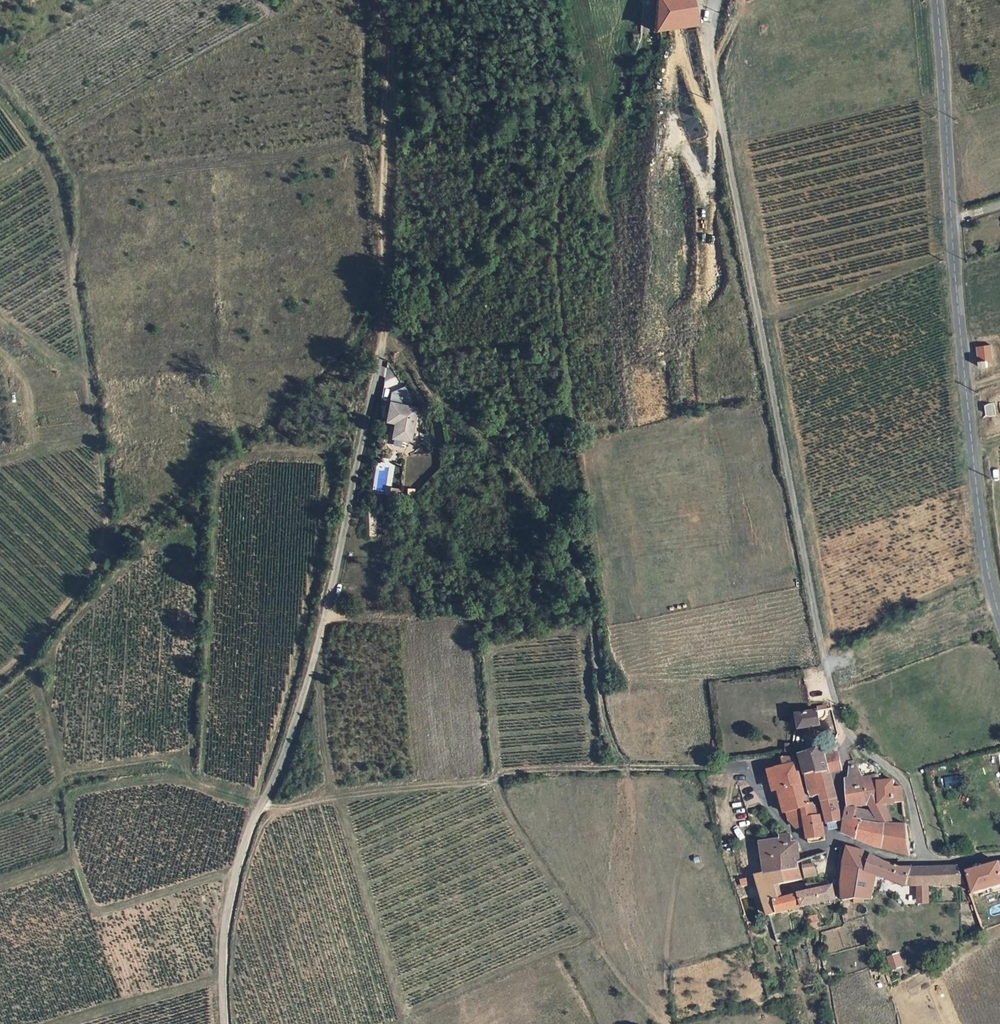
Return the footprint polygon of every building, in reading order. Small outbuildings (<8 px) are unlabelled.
[(651,37),(655,36),(657,46),(668,42),(667,32),(696,24),(692,0),(652,0),(651,37)] [(991,342),(979,344),(982,364),(989,363),(988,358),(993,356),(991,342)] [(391,388),(389,400),(409,403),(411,391),(391,388)] [(417,409),(391,402),(385,420),(394,422),(390,437),(407,442),(417,409)] [(391,487),(388,499),(396,501),(398,489),(391,487)] [(820,729),(818,716),(799,720),(801,733),(820,729)] [(812,775),(830,774),(827,762),(824,753),(798,752),(804,774),(812,775)] [(771,765),(777,789),(774,790),(779,809),(782,808),(784,815),(793,824),(801,822),(803,825),(818,821),(814,811),(810,812),(807,805),(802,803),(791,759),(771,765)] [(827,762),(830,774),(841,772),(837,761),(827,762)] [(875,825),(874,818),(860,777),(856,767),(850,769),(850,780),(847,782),(847,808),(855,812),(856,824),(875,825)] [(804,774),(808,793),(816,794),(812,775),(804,774)] [(837,797),(830,774),(812,775),(816,794),(818,800),(837,797)] [(860,777),(874,818),(886,817),(881,799),(899,795),(896,784),(891,785),(890,783),(888,783),(881,784),(879,779),(873,780),(872,775),(860,777)] [(968,775),(950,781),(952,788),(970,783),(968,775)] [(836,818),(837,797),(818,800),(824,819),(836,818)] [(855,812),(847,808),(842,835),(872,847),(875,825),(856,824),(855,812)] [(886,817),(874,818),(875,825),(872,847),(909,848),(905,815),(886,817)] [(805,838),(821,834),(818,821),(803,825),(801,825),(805,838)] [(757,842),(761,852),(773,850),(769,840),(757,842)] [(761,852),(769,877),(802,865),(797,849),(792,850),(792,847),(791,845),(789,843),(783,845),(783,848),(773,850),(761,852)] [(851,855),(848,856),(846,883),(845,887),(845,896),(846,905),(874,902),(872,882),(897,882),(973,881),(969,869),(968,863),(902,864),(885,863),(851,855)] [(816,860),(804,863),(805,879),(820,877),(816,860)] [(977,863),(968,863),(969,869),(974,868),(978,888),(999,884),(999,863),(977,866),(977,863)] [(813,906),(837,902),(835,885),(831,885),(830,881),(822,881),(814,883),(809,884),(810,892),(777,899),(774,884),(801,878),(802,865),(769,877),(756,876),(765,918),(813,906)] [(756,876),(747,878),(748,885),(758,883),(756,876)] [(899,954),(889,957),(892,969),(902,966),(899,954)]
